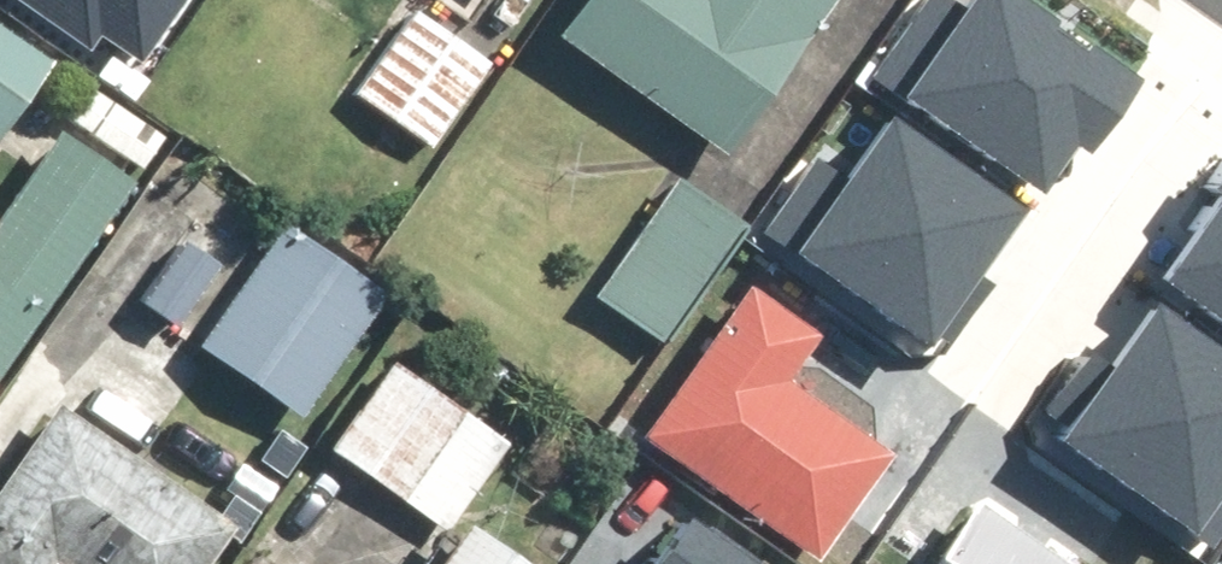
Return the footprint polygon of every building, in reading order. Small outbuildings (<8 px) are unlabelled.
[(86,27),(96,12),(141,42),(170,0),(46,0),(86,27)] [(554,34),(715,149),(822,0),(578,0),(554,34)] [(856,84),(1026,193),(1058,142),(1071,150),(1120,75),(1004,0),(959,0),(958,0),(911,0),(856,84)] [(402,18),(359,94),(429,134),(472,58),(402,18)] [(0,37),(0,143),(48,68),(0,37)] [(759,232),(907,344),(1007,213),(879,116),(834,176),(814,161),(759,232)] [(125,184),(50,133),(0,208),(0,369),(125,184)] [(1145,272),(1221,325),(1221,160),(1145,272)] [(592,289),(669,339),(746,222),(669,172),(592,289)] [(197,340),(300,413),(379,303),(276,230),(197,340)] [(737,279),(634,424),(810,548),(881,448),(775,374),(807,329),(737,279)] [(1040,413),(1050,420),(1040,435),(1184,534),(1221,480),(1221,358),(1143,304),(1098,369),(1079,356),(1040,413)] [(394,364),(330,451),(434,528),(498,441),(394,364)] [(53,402),(0,480),(0,563),(193,563),(225,517),(53,402)] [(919,563),(1066,563),(964,496),(919,563)] [(671,507),(634,563),(758,563),(671,507)] [(426,563),(509,563),(458,524),(426,563)]
